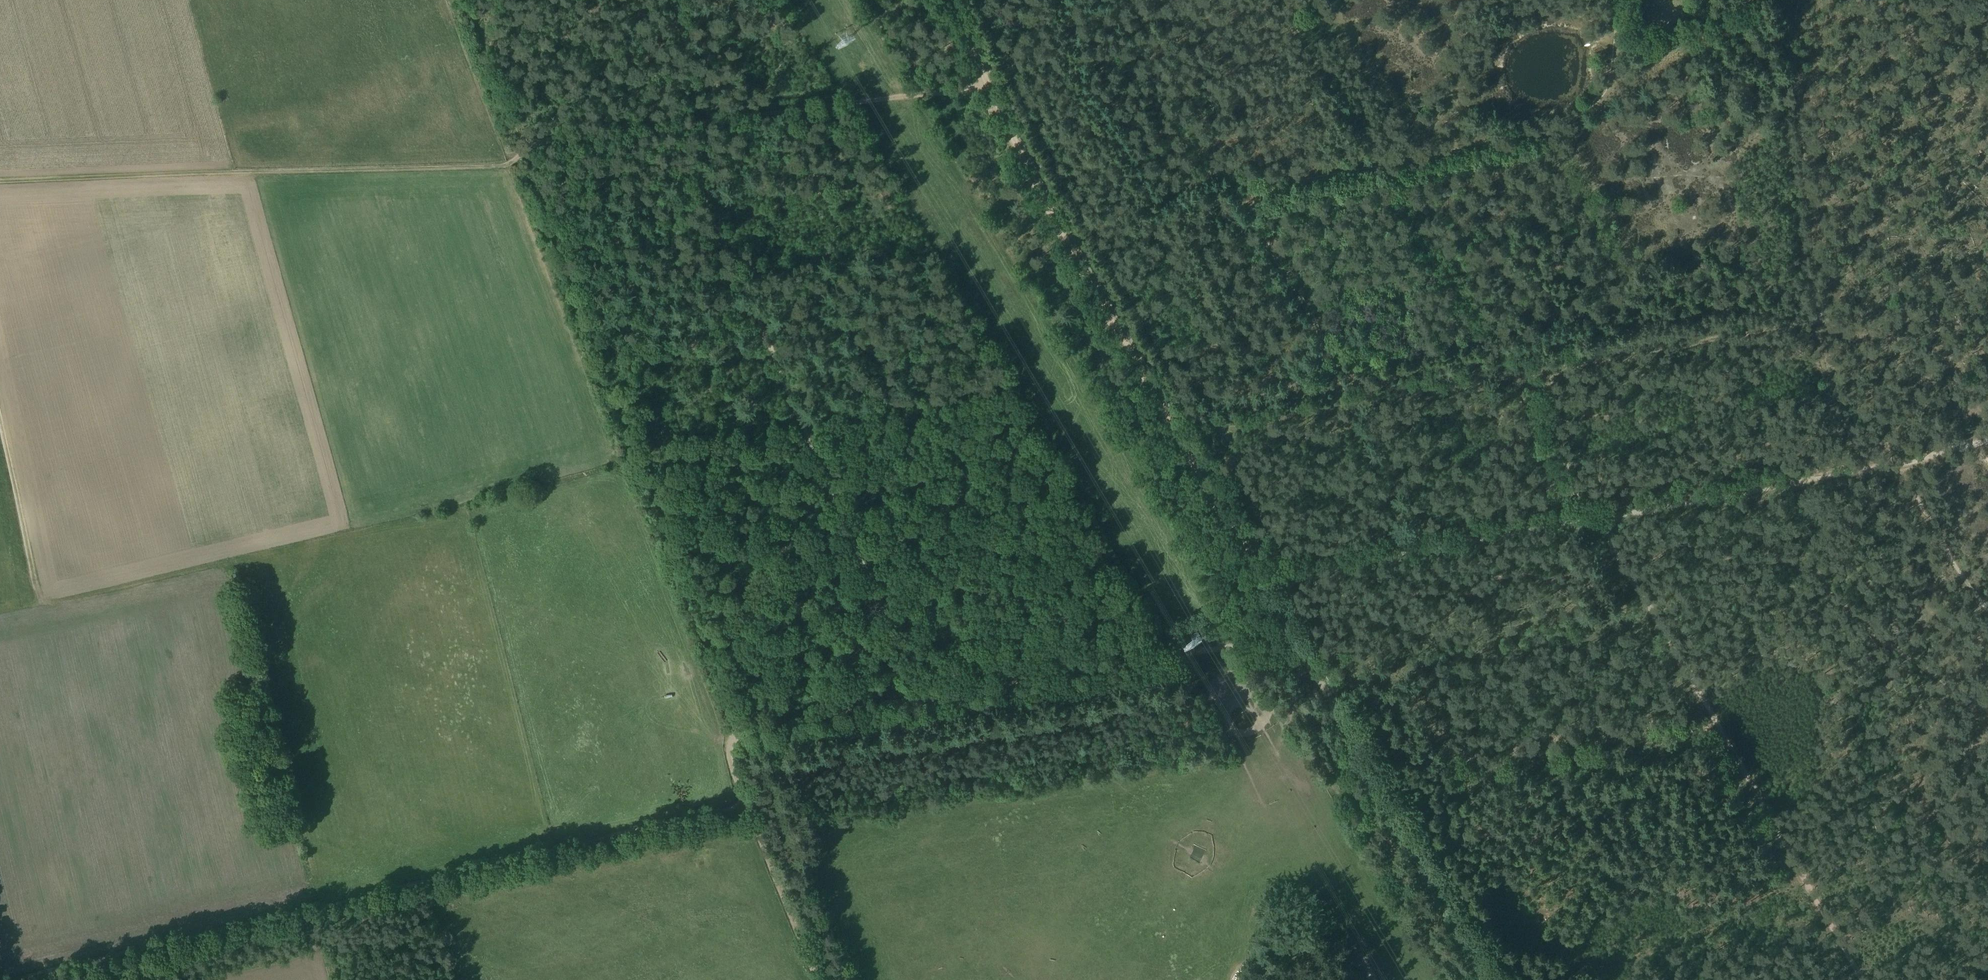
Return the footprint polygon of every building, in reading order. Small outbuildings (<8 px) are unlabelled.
[(1220,112),(1208,117),(1212,125),(1223,119),(1220,112)] [(1207,639),(1206,631),(1194,632),(1195,640),(1207,639)]
